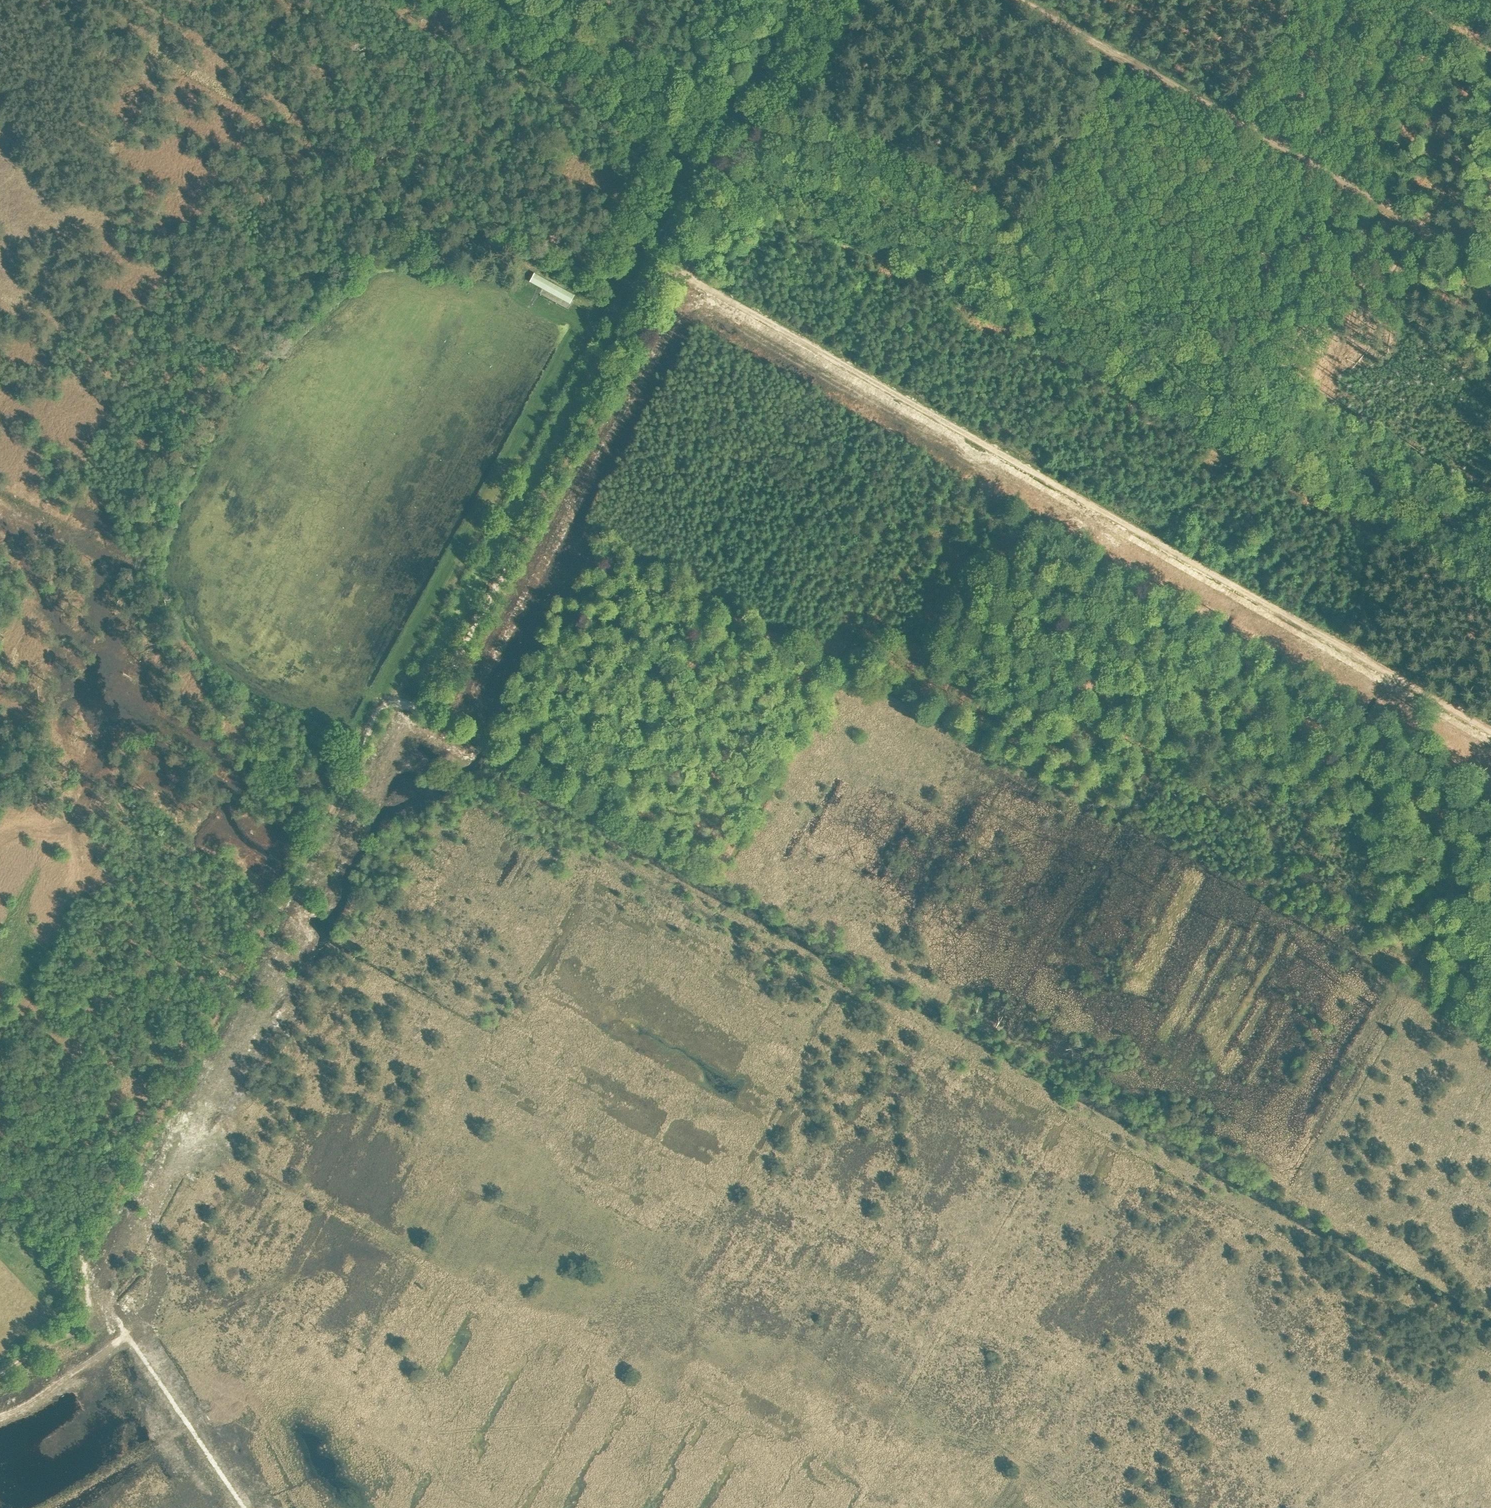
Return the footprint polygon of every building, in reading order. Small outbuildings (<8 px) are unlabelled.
[(529,282),(569,304),(574,295),(534,273),(529,282)]
